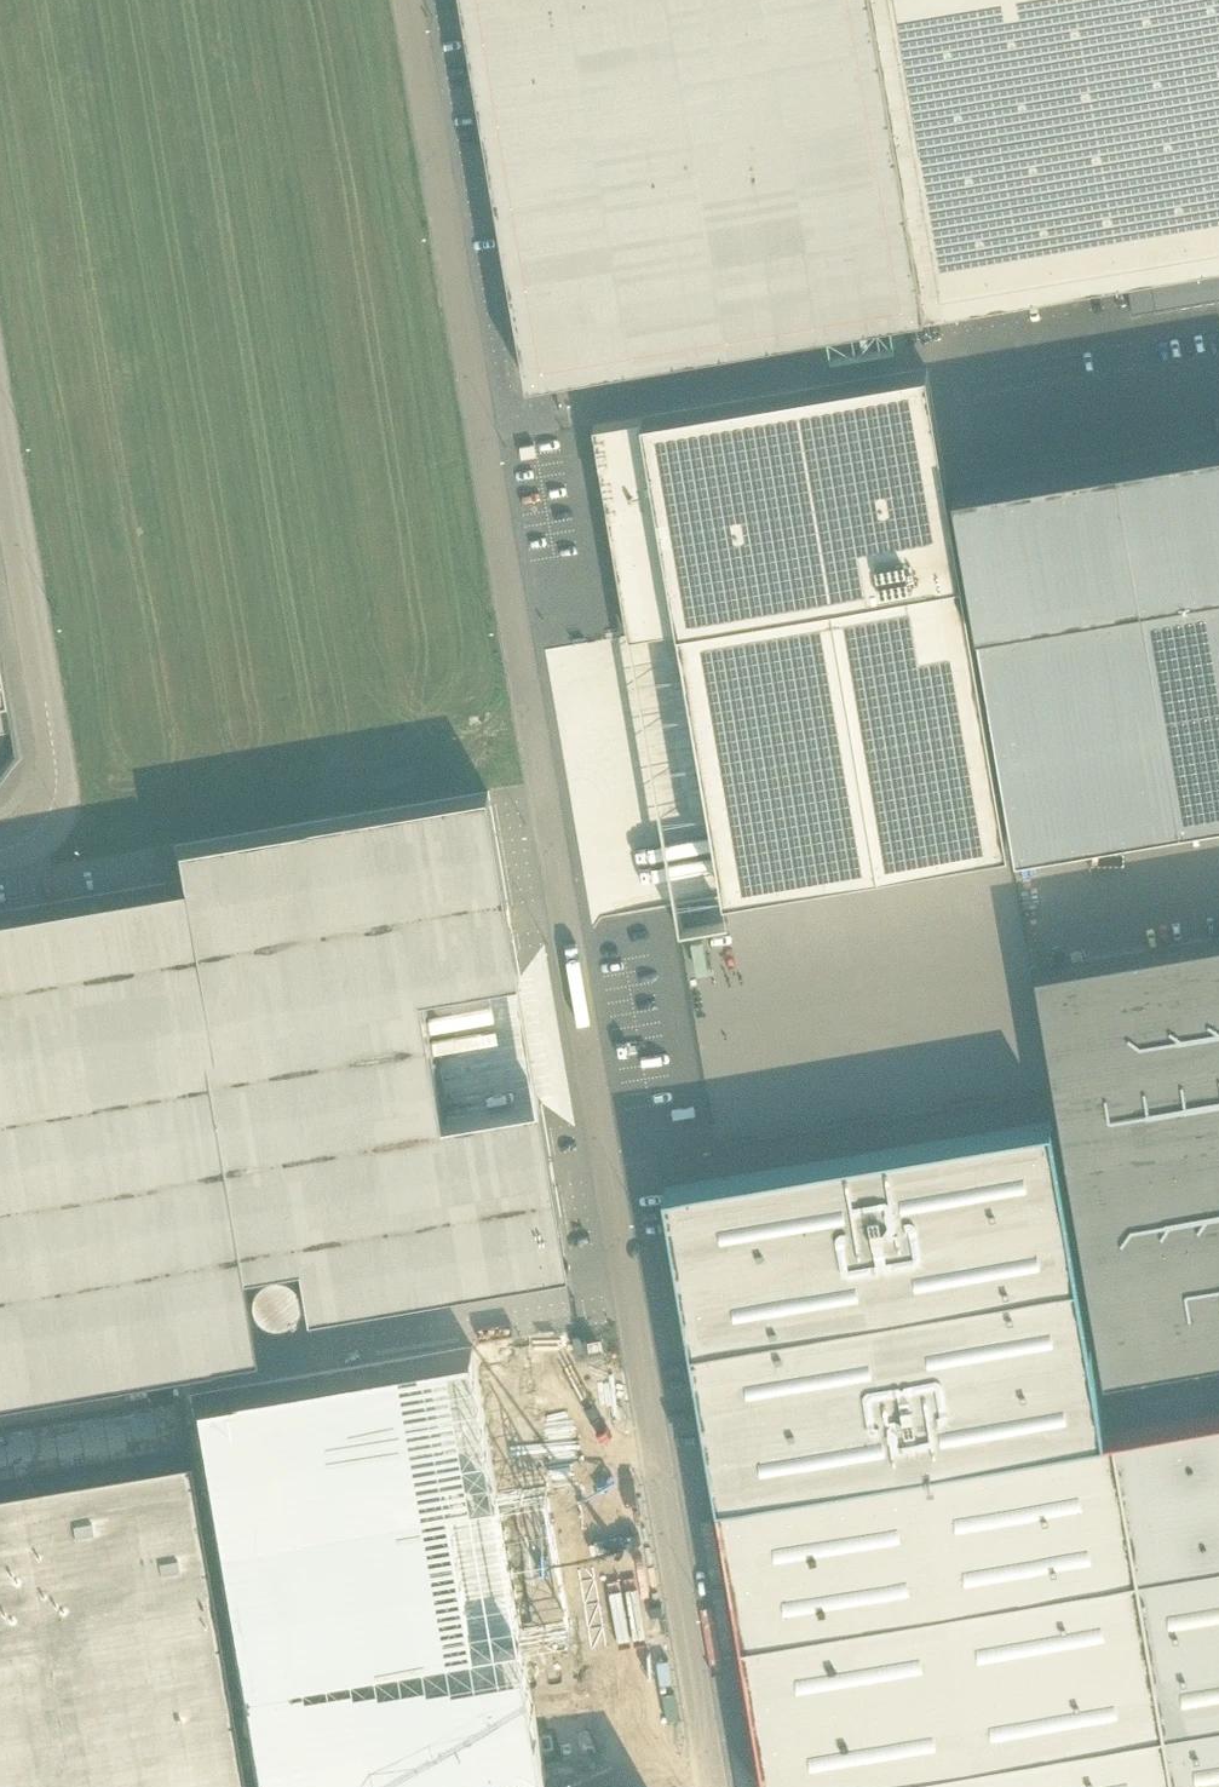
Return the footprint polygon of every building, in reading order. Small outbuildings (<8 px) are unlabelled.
[(527,384),(553,379),(561,378),(699,354),(924,316),(1218,266),(1218,0),(462,0),(527,384)] [(1128,288),(1132,312),(1218,298),(1218,272),(1128,288)] [(927,369),(593,425),(597,448),(608,515),(613,539),(629,635),(629,636),(678,628),(724,896),(724,897),(1008,847),(927,369)] [(954,487),(1016,854),(1218,819),(1218,442),(954,487)] [(0,705),(0,732),(9,731),(5,705),(0,705)] [(261,1352),(248,1272),(302,1263),(311,1314),(567,1270),(566,1266),(563,1266),(555,1218),(558,1217),(540,1104),(444,1120),(422,994),(519,978),(489,791),(173,845),(179,881),(0,911),(0,1396),(261,1352)] [(1036,969),(1105,1375),(1218,1355),(1218,938),(1036,969)] [(664,1187),(717,1499),(766,1786),(1218,1786),(1218,1414),(1115,1432),(1105,1434),(1051,1121),(722,1177),(664,1187)] [(192,1394),(257,1786),(495,1786),(544,1779),(484,1417),(534,1409),(523,1339),(192,1394)] [(186,1448),(185,1448),(0,1480),(0,1786),(244,1786),(186,1448)]
